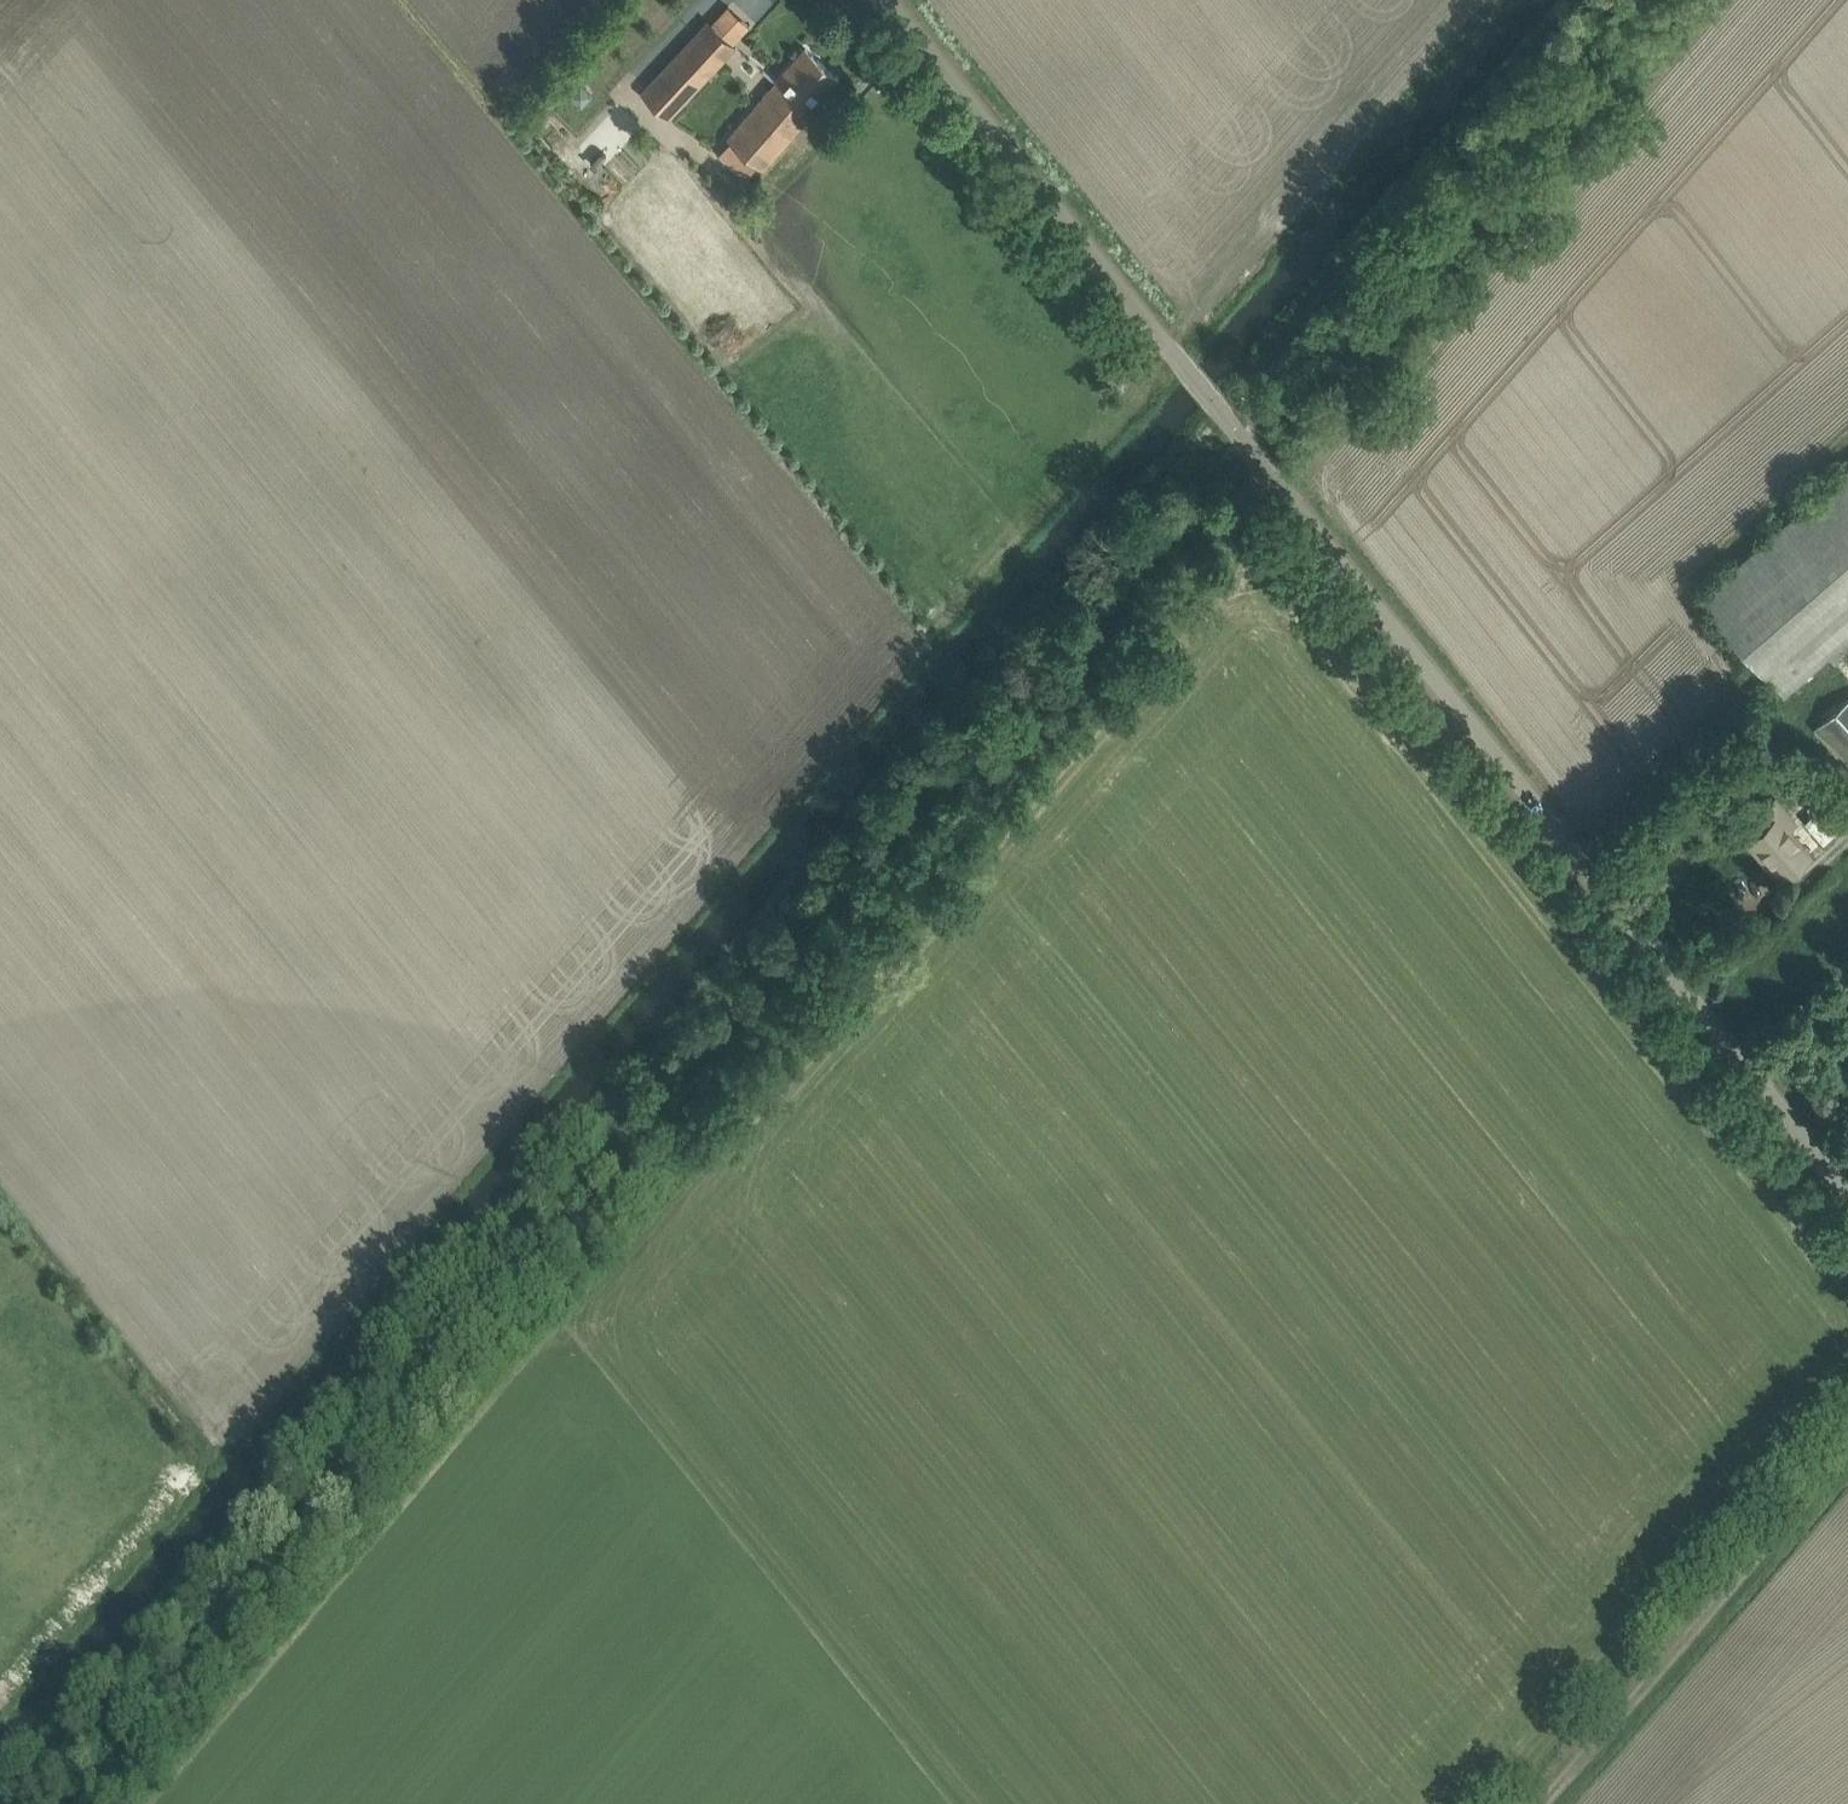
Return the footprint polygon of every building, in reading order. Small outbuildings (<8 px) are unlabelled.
[(735,45),(709,21),(644,90),(670,115),(735,45)] [(726,137),(762,169),(814,109),(812,107),(839,76),(806,47),(726,137)] [(1180,470),(1183,473),(1199,454),(1196,452),(1183,449),(1175,459),(1180,470)] [(1815,727),(1847,765),(1847,698),(1815,727)] [(1764,853),(1784,876),(1810,853),(1789,828),(1796,821),(1776,798),(1760,811),(1770,822),(1748,840),(1761,856),(1764,853)] [(1828,802),(1803,824),(1821,844),(1846,822),(1828,802)]
